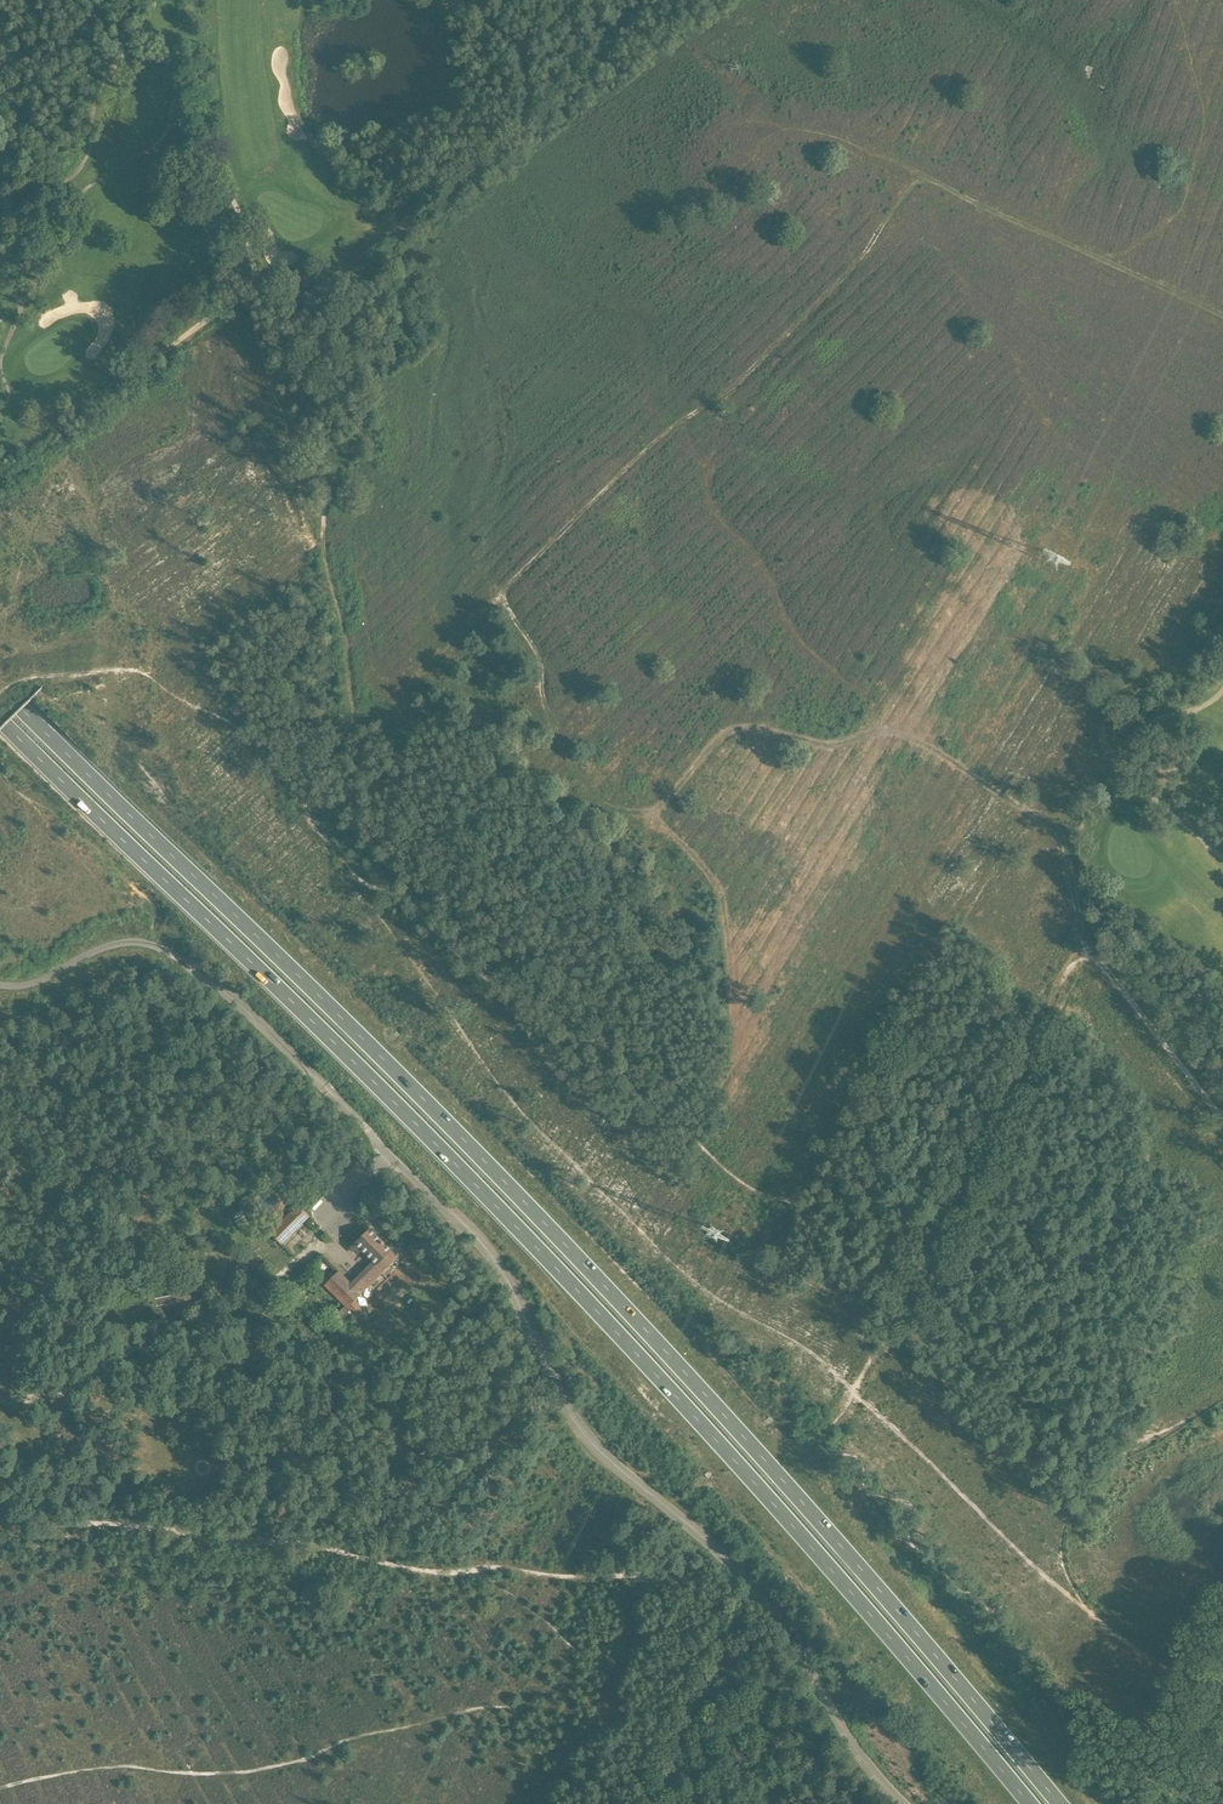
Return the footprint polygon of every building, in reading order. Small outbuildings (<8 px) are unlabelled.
[(308,1217),(298,1206),(270,1234),(281,1244),(308,1217)] [(369,1230),(361,1239),(350,1249),(357,1255),(361,1251),(371,1261),(351,1283),(338,1272),(325,1286),(352,1312),(358,1306),(353,1301),(397,1257),(369,1230)] [(413,1245),(408,1249),(414,1256),(419,1252),(413,1245)] [(345,1321),(353,1313),(347,1308),(340,1316),(345,1321)]
